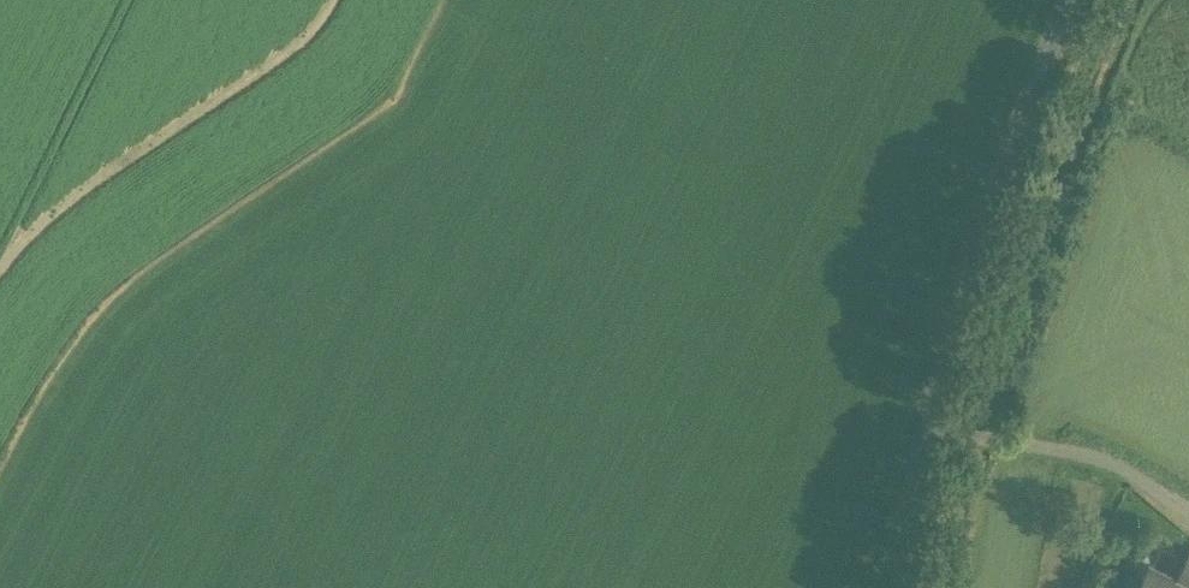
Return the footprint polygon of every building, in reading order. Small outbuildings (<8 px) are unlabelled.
[(1177,576),(1167,571),(1174,557),(1155,548),(1136,587),(1188,587),(1188,551),(1177,576)]
